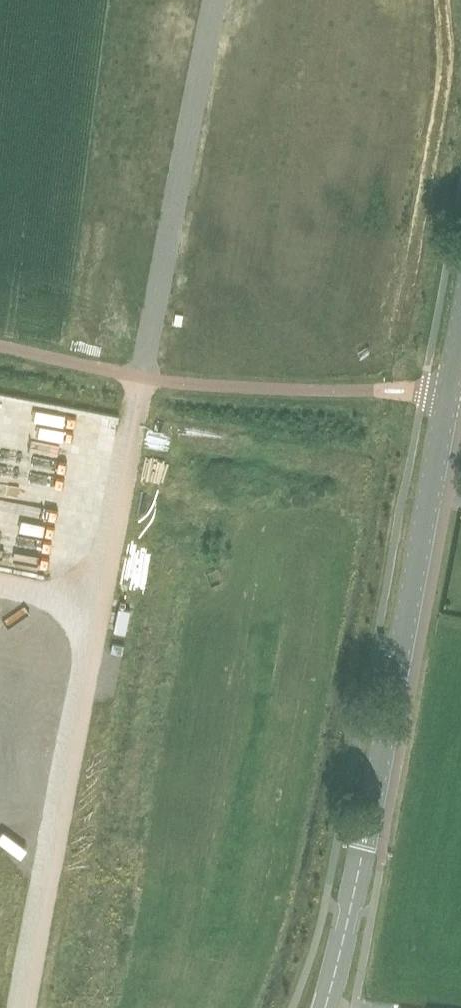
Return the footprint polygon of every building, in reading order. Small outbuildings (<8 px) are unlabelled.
[(265,3),(296,11),(298,0),(265,0),(265,3)] [(48,409),(44,428),(76,435),(81,417),(48,409)] [(86,434),(83,449),(74,447),(71,463),(115,471),(121,440),(86,434)]
